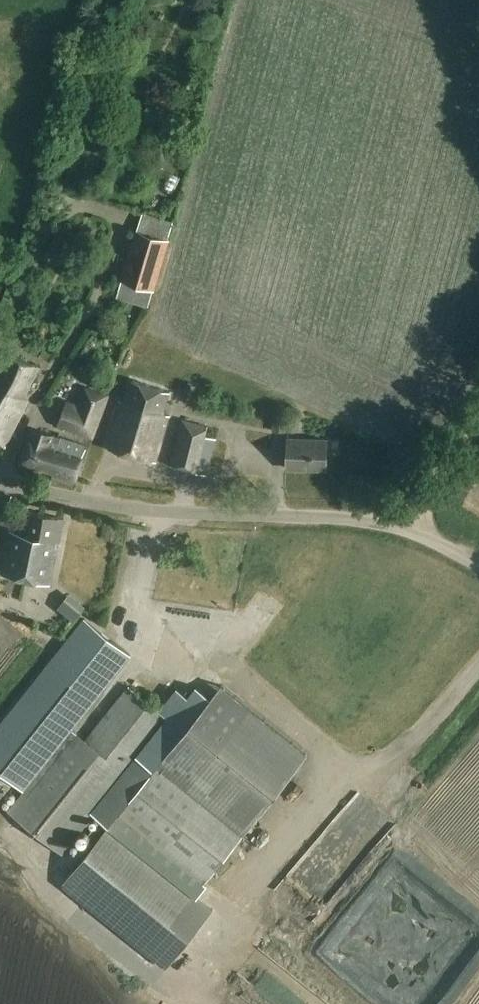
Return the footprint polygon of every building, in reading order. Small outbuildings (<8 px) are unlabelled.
[(170,172),(163,188),(173,194),(181,178),(170,172)] [(164,199),(161,213),(170,215),(174,201),(164,199)] [(118,298),(150,307),(168,239),(136,231),(118,298)] [(43,371),(11,354),(0,374),(0,445),(4,447),(43,371)] [(164,411),(170,390),(134,379),(127,401),(120,399),(106,447),(154,461),(169,413),(164,411)] [(184,395),(193,399),(199,386),(189,382),(184,395)] [(110,396),(85,387),(77,407),(68,403),(60,425),(93,438),(110,396)] [(182,419),(170,465),(207,475),(217,439),(206,436),(209,426),(182,419)] [(74,483),(86,445),(53,435),(52,440),(31,434),(23,460),(54,469),(52,476),(74,483)] [(327,470),(327,439),(288,439),(288,470),(327,470)] [(49,584),(64,517),(32,510),(27,533),(10,529),(1,573),(49,584)] [(140,758),(170,720),(127,685),(84,739),(72,729),(130,656),(85,619),(0,725),(0,770),(24,790),(8,810),(63,854),(94,815),(140,758)] [(140,758),(94,815),(110,827),(62,887),(165,969),(213,911),(196,897),(308,754),(223,686),(155,771),(140,758)] [(356,968),(389,990),(396,980),(417,977),(423,981),(427,975),(437,974),(442,966),(437,922),(409,904),(395,905),(393,892),(384,886),(372,888),(327,956),(353,973),(356,968)] [(270,971),(265,978),(287,992),(291,984),(270,971)]
